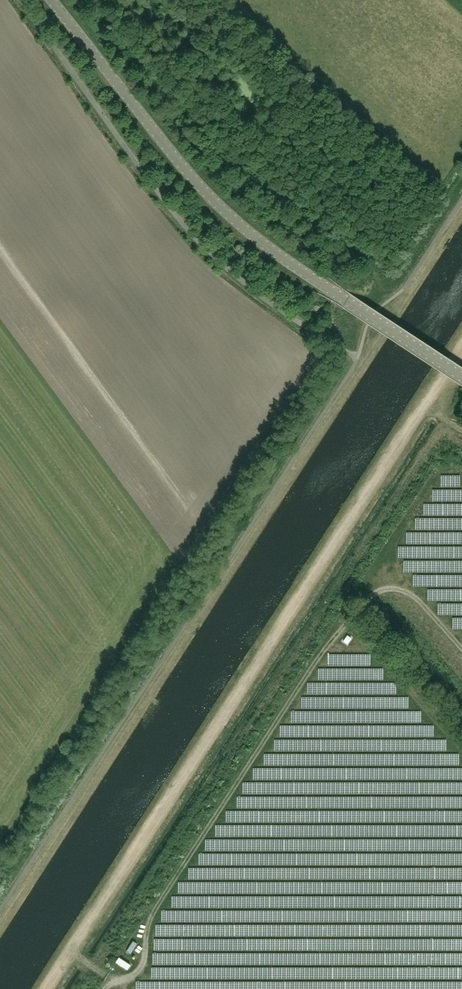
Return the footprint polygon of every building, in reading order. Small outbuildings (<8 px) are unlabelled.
[(116,962),(127,969),(130,964),(119,957),(116,962)]
